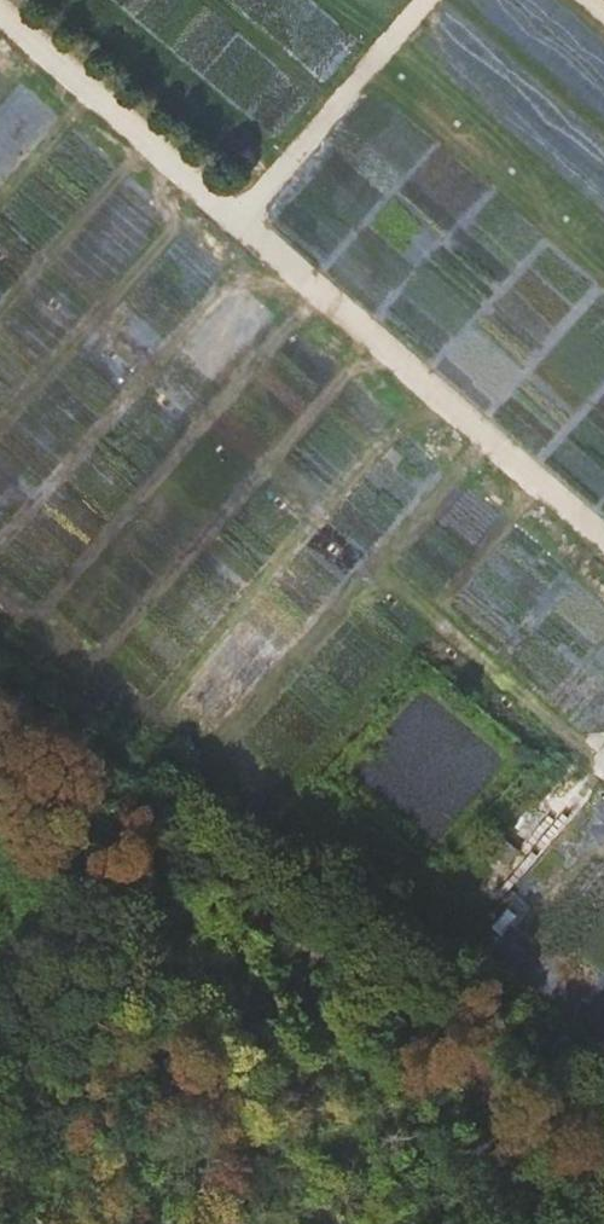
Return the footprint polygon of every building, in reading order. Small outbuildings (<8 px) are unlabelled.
[(522,850),(499,830),(485,846),(509,866),(522,850)]
